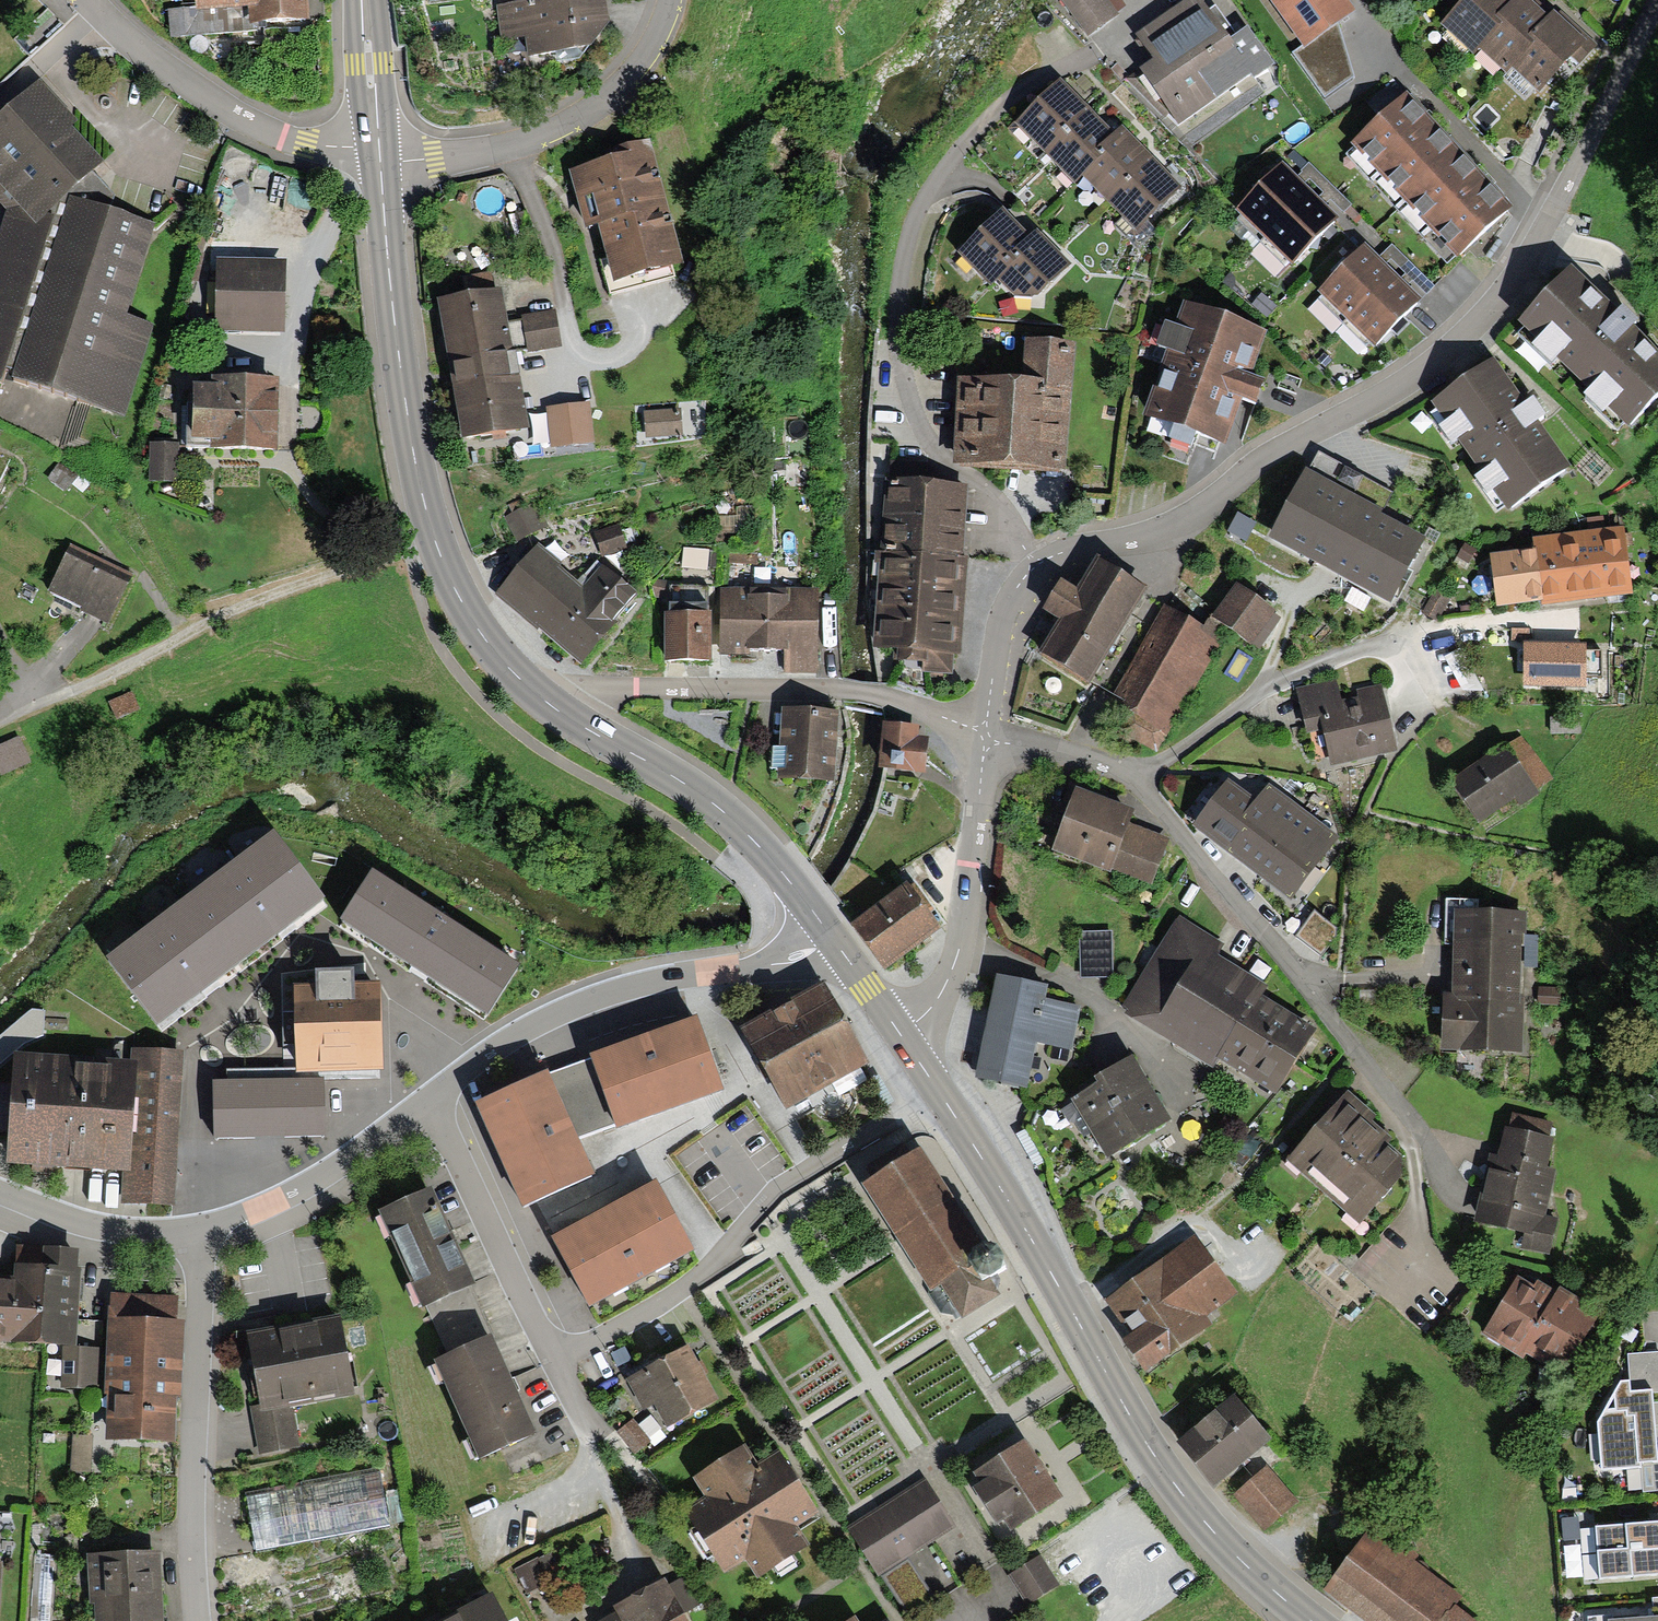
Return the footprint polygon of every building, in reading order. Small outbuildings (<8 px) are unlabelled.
[(309,24),(307,0),(196,0),(197,10),(169,12),(171,39),(263,32),(262,27),(309,24)] [(607,0),(534,0),(496,5),(500,41),(526,38),(530,67),(580,61),(610,26),(607,0)] [(1117,14),(1106,0),(1058,0),(1087,38),(1117,14)] [(1273,69),(1246,31),(1230,41),(1213,17),(1201,0),(1190,0),(1138,36),(1156,62),(1140,73),(1182,132),(1273,69)] [(1354,15),(1343,0),(1271,0),(1305,47),(1293,55),(1322,96),(1354,75),(1337,27),(1354,15)] [(1440,27),(1474,58),(1480,52),(1502,28),(1496,23),(1517,0),(1464,0),(1440,27)] [(1480,52),(1505,76),(1511,70),(1532,47),(1528,43),(1548,21),(1525,0),(1517,0),(1496,23),(1502,28),(1480,52)] [(1532,47),(1511,70),(1539,97),(1588,46),(1555,15),(1548,21),(1528,43),(1532,47)] [(1014,127),(1075,187),(1083,179),(1101,162),(1096,157),(1117,136),(1102,122),(1081,102),(1060,81),(1014,127)] [(0,227),(0,380),(1,378),(123,416),(151,327),(126,320),(155,226),(127,217),(88,175),(102,162),(70,128),(74,125),(37,85),(0,119),(0,205),(5,210),(0,227)] [(1409,89),(1350,141),(1457,258),(1514,207),(1490,180),(1409,89)] [(1101,162),(1083,179),(1134,233),(1180,190),(1161,169),(1141,149),(1123,130),(1117,136),(1096,157),(1101,162)] [(614,286),(684,267),(650,143),(604,155),(606,162),(569,172),(585,233),(598,229),(614,286)] [(1240,214),(1293,265),(1336,221),(1323,209),(1295,181),(1283,170),(1240,214)] [(1003,210),(956,255),(990,290),(998,283),(1017,264),(1012,259),(1031,240),(1023,231),(1003,210)] [(1017,264),(998,283),(1014,298),(1038,301),(1072,267),(1051,246),(1038,233),(1031,240),(1012,259),(1017,264)] [(1264,243),(1253,255),(1278,277),(1289,265),(1264,243)] [(1374,262),(1362,251),(1317,297),(1369,348),(1414,301),(1399,286),(1374,262)] [(216,257),(215,331),(285,331),(285,258),(216,257)] [(1521,325),(1629,427),(1657,397),(1657,350),(1573,270),(1521,325)] [(460,442),(525,430),(500,292),(435,304),(460,442)] [(1166,349),(1143,415),(1225,443),(1240,399),(1257,405),(1267,376),(1250,371),(1264,329),(1185,302),(1177,325),(1165,321),(1156,346),(1166,349)] [(554,312),(521,319),(528,354),(560,348),(554,312)] [(1045,472),(1064,473),(1073,348),(1023,344),(1020,389),(961,385),(955,465),(1045,472)] [(1568,470),(1493,363),(1434,404),(1509,511),(1568,470)] [(277,450),(279,378),(211,376),(211,387),(192,386),(191,441),(208,441),(208,449),(277,450)] [(589,404),(546,409),(551,449),(594,444),(589,404)] [(644,413),(646,438),(681,437),(680,411),(644,413)] [(180,481),(180,443),(150,443),(150,481),(180,481)] [(1270,536),(1393,601),(1427,536),(1381,512),(1394,493),(1317,449),(1270,536)] [(60,462),(49,478),(66,490),(78,475),(60,462)] [(962,560),(967,485),(885,480),(874,647),(894,648),(894,659),(923,661),(922,675),(955,677),(956,658),(962,658),(969,561),(962,560)] [(516,543),(547,529),(535,502),(504,516),(516,543)] [(1238,512),(1229,530),(1245,539),(1254,521),(1238,512)] [(1490,557),(1497,606),(1542,600),(1543,606),(1633,593),(1624,525),(1532,538),(1533,551),(1490,557)] [(618,526),(594,534),(603,558),(627,550),(618,526)] [(111,564),(70,545),(49,590),(81,604),(79,608),(106,621),(128,572),(111,564)] [(537,547),(495,596),(538,633),(540,631),(581,667),(640,598),(597,561),(579,583),(537,547)] [(1062,618),(1039,653),(1086,682),(1147,586),(1098,555),(1077,587),(1063,578),(1045,607),(1062,618)] [(1236,582),(1212,615),(1231,629),(1259,648),(1281,618),(1274,613),(1276,610),(1236,582)] [(817,592),(722,590),(721,620),(720,656),(750,657),(750,653),(786,654),(786,675),(816,676),(817,592)] [(1127,700),(1124,707),(1137,713),(1125,735),(1156,752),(1231,629),(1212,615),(1205,627),(1166,604),(1113,694),(1127,700)] [(708,609),(671,608),(671,616),(667,616),(666,666),(711,666),(711,618),(708,618),(708,609)] [(1531,628),(1512,628),(1512,642),(1525,642),(1531,642),(1531,628)] [(1531,642),(1525,642),(1525,685),(1585,685),(1585,676),(1601,677),(1601,650),(1586,650),(1586,642),(1550,642),(1531,642)] [(1361,760),(1394,753),(1380,693),(1341,702),(1336,681),(1298,690),(1305,722),(1320,718),(1331,767),(1361,760)] [(131,691),(108,701),(116,719),(138,709),(131,691)] [(810,711),(780,710),(777,778),(834,781),(838,712),(810,711)] [(923,726),(887,722),(883,768),(928,772),(932,737),(922,736),(923,726)] [(1483,760),(1450,784),(1480,826),(1548,778),(1518,735),(1483,760)] [(18,737),(0,745),(0,775),(1,778),(30,765),(18,737)] [(1226,778),(1192,824),(1294,898),(1317,866),(1340,836),(1268,783),(1256,799),(1226,778)] [(1113,867),(1151,881),(1167,836),(1128,821),(1133,808),(1074,786),(1064,814),(1051,849),(1111,871),(1113,867)] [(105,956),(157,1024),(288,925),(324,897),(272,829),(105,956)] [(375,868),(341,918),(420,970),(486,1014),(520,965),(375,868)] [(925,908),(905,881),(850,922),(883,967),(939,927),(925,908)] [(1340,930),(1315,912),(1297,936),(1322,954),(1340,930)] [(1129,1007),(1126,1013),(1214,1066),(1218,1060),(1275,1094),(1315,1027),(1276,1004),(1260,994),(1266,985),(1220,956),(1227,945),(1177,914),(1123,1003),(1129,1007)] [(1519,1052),(1522,918),(1456,917),(1455,983),(1454,1001),(1445,1001),(1444,1051),(1519,1052)] [(1111,934),(1081,934),(1081,978),(1112,978),(1111,934)] [(293,985),(293,1070),(341,1070),(383,1070),(383,984),(352,984),(352,969),(316,969),(316,985),(293,985)] [(1044,988),(998,978),(977,1076),(1024,1086),(1034,1041),(1070,1048),(1078,1008),(1042,1000),(1044,988)] [(823,982),(740,1027),(786,1108),(868,1062),(846,1023),(823,982)] [(725,1088),(699,1015),(589,1054),(591,1059),(615,1126),(650,1114),(725,1088)] [(12,1051),(5,1164),(41,1166),(123,1171),(122,1201),(173,1204),(182,1048),(131,1045),(130,1058),(12,1051)] [(1034,1072),(1046,1074),(1050,1047),(1038,1045),(1034,1072)] [(1170,1120),(1132,1055),(1095,1077),(1098,1083),(1059,1106),(1067,1120),(1074,1120),(1082,1134),(1088,1130),(1105,1158),(1158,1127),(1170,1120)] [(578,1139),(615,1126),(591,1059),(549,1076),(578,1139)] [(549,1076),(546,1068),(474,1101),(488,1134),(522,1206),(594,1173),(578,1139),(549,1076)] [(324,1119),(324,1077),(305,1077),(214,1078),(215,1135),(303,1134),(324,1119)] [(1348,1092),(1287,1163),(1360,1228),(1402,1182),(1401,1157),(1388,1146),(1398,1134),(1348,1092)] [(1485,1178),(1476,1223),(1525,1234),(1523,1247),(1549,1253),(1556,1222),(1544,1219),(1554,1173),(1546,1171),(1552,1142),(1547,1140),(1550,1125),(1513,1117),(1510,1132),(1504,1131),(1498,1158),(1489,1156),(1485,1178)] [(918,1148),(860,1183),(942,1311),(958,1315),(960,1319),(999,1295),(987,1277),(1001,1268),(988,1247),(982,1251),(918,1148)] [(693,1251),(656,1181),(599,1211),(553,1235),(590,1305),(693,1251)] [(432,1184),(378,1209),(424,1306),(425,1306),(435,1329),(481,1309),(471,1285),(478,1283),(457,1237),(432,1184)] [(1193,1238),(1105,1300),(1129,1335),(1122,1340),(1143,1369),(1209,1323),(1203,1315),(1233,1294),(1193,1238)] [(64,1349),(77,1349),(82,1265),(77,1265),(78,1253),(47,1251),(47,1246),(16,1244),(14,1279),(0,1278),(0,1345),(64,1349)] [(1483,1336),(1525,1362),(1527,1358),(1545,1329),(1541,1326),(1558,1298),(1542,1288),(1521,1275),(1483,1336)] [(178,1295),(109,1293),(103,1439),(175,1442),(176,1411),(177,1398),(183,1398),(186,1318),(177,1317),(178,1295)] [(1577,1302),(1561,1293),(1558,1298),(1541,1326),(1545,1329),(1527,1358),(1563,1379),(1601,1317),(1577,1302)] [(480,1457),(538,1431),(515,1381),(494,1332),(492,1333),(481,1309),(435,1329),(446,1353),(436,1358),(480,1457)] [(354,1393),(340,1312),(247,1329),(260,1404),(249,1406),(258,1454),(302,1446),(294,1404),(354,1393)] [(699,1370),(685,1345),(624,1379),(641,1410),(653,1403),(666,1425),(715,1399),(699,1370)] [(62,1388),(98,1389),(100,1350),(77,1349),(64,1349),(62,1388)] [(1629,1356),(1631,1384),(1623,1384),(1599,1425),(1603,1472),(1642,1470),(1644,1493),(1657,1492),(1657,1445),(1656,1418),(1654,1394),(1657,1394),(1657,1353),(1629,1356)] [(1176,1443),(1212,1486),(1270,1438),(1234,1395),(1176,1443)] [(616,1433),(633,1453),(649,1440),(632,1420),(616,1433)] [(91,1435),(73,1434),(71,1469),(90,1470),(91,1435)] [(1010,1530),(1059,1497),(1021,1440),(972,1473),(978,1483),(972,1487),(996,1523),(1002,1519),(1010,1530)] [(704,1495),(684,1508),(722,1571),(744,1557),(756,1576),(811,1542),(799,1523),(817,1511),(795,1475),(777,1447),(756,1460),(745,1443),(692,1476),(704,1495)] [(1298,1504),(1266,1469),(1232,1499),(1264,1534),(1298,1504)] [(377,1473),(245,1498),(254,1549),(386,1524),(377,1473)] [(924,1476),(845,1527),(877,1577),(956,1526),(924,1476)] [(1602,1582),(1657,1577),(1657,1524),(1597,1529),(1602,1582)] [(1325,1590),(1366,1620),(1461,1620),(1444,1608),(1450,1600),(1365,1536),(1325,1590)] [(86,1552),(88,1601),(95,1601),(96,1620),(163,1620),(162,1586),(160,1549),(86,1552)] [(515,1570),(526,1592),(565,1574),(554,1551),(515,1570)] [(1061,1584),(1040,1553),(1007,1575),(1028,1606),(1061,1584)] [(662,1579),(612,1607),(614,1612),(598,1620),(686,1620),(662,1579)] [(489,1598),(443,1620),(501,1620),(489,1598)]
